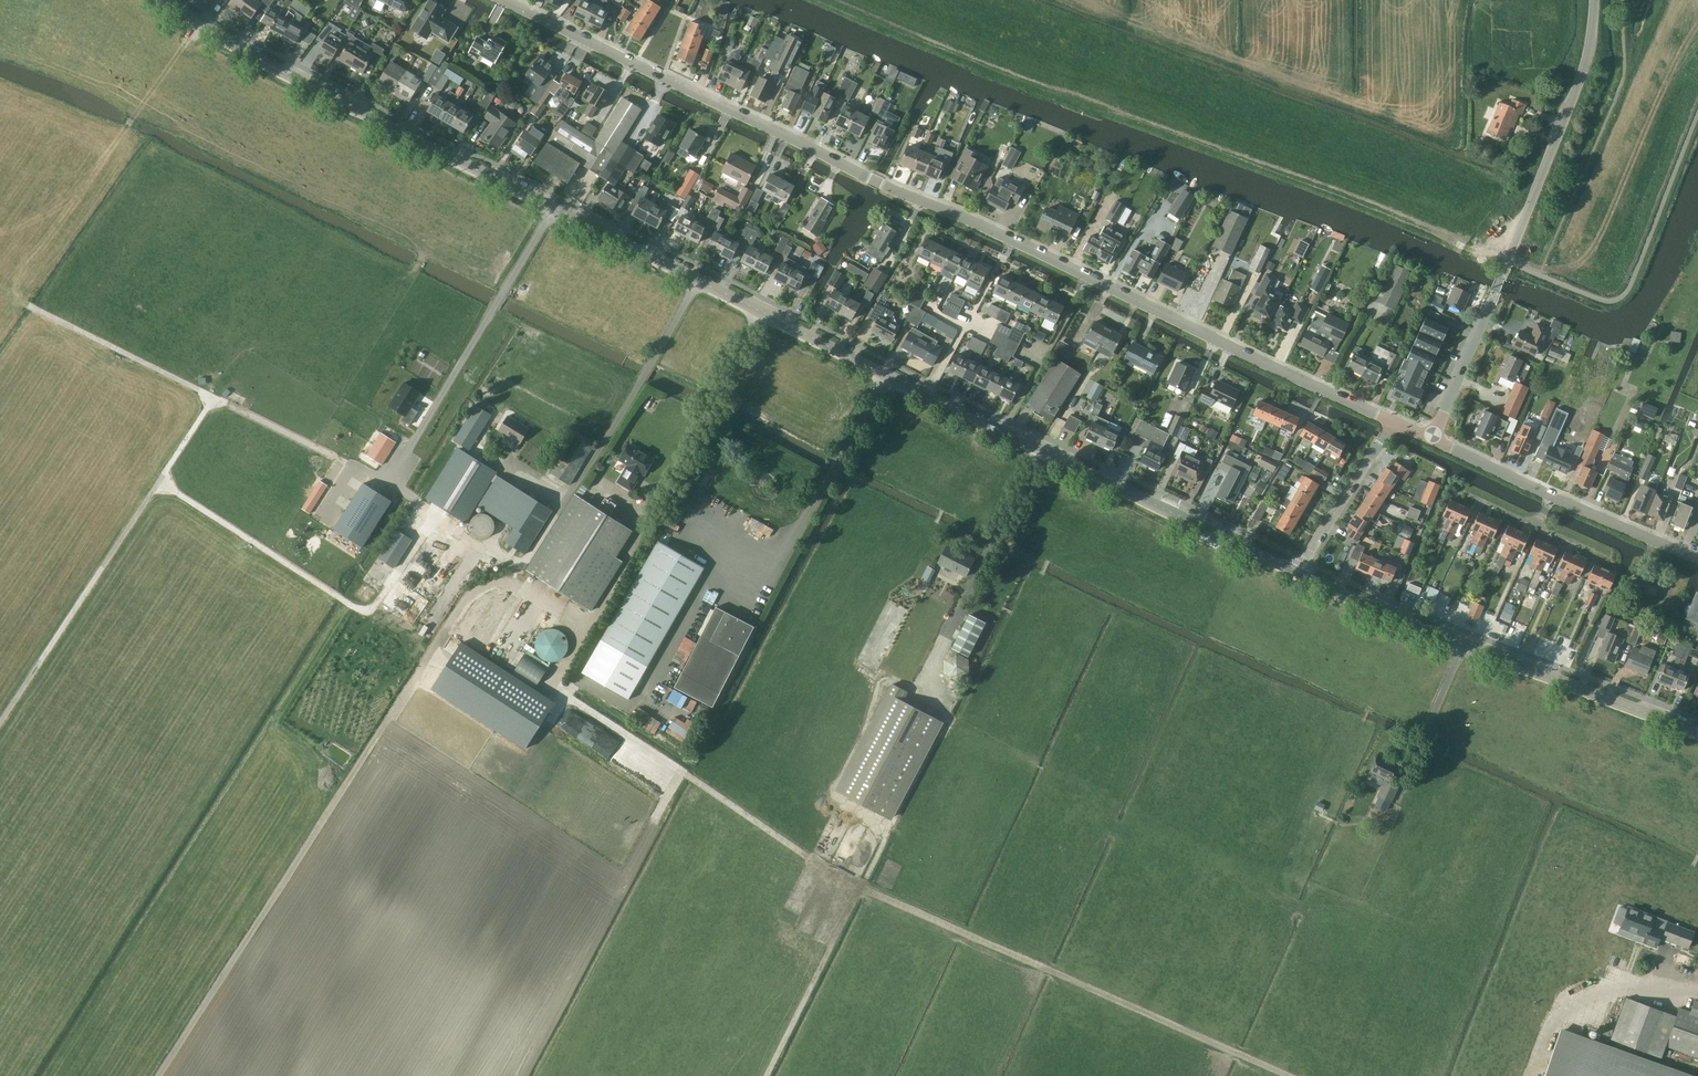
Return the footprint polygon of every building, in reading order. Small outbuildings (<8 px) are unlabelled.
[(274,0),(264,0),(261,3),(257,0),(235,0),(232,4),(252,18),(260,7),(266,12),(274,0)] [(297,11),(305,17),(312,8),(301,0),(294,0),(290,5),(292,7),(297,11)] [(409,0),(380,0),(404,11),(409,0)] [(458,26),(446,18),(444,20),(441,18),(446,9),(432,0),(431,0),(416,24),(431,33),(433,30),(450,40),(458,26)] [(599,0),(593,0),(591,3),(586,0),(583,0),(576,15),(589,21),(599,0)] [(589,21),(601,27),(609,11),(601,7),(605,1),(607,2),(607,0),(599,0),(589,21)] [(655,18),(662,7),(650,0),(647,0),(641,9),(655,18)] [(264,19),(275,24),(273,29),(285,35),(291,22),(294,17),(297,11),(292,7),(285,19),(279,16),(280,13),(271,8),(264,19)] [(349,17),(355,20),(361,11),(355,7),(349,17)] [(622,12),(628,16),(631,12),(625,8),(622,12)] [(634,20),(648,29),(655,18),(641,9),(634,20)] [(305,17),(297,11),(294,17),(291,22),(285,35),(298,42),(304,29),(298,26),(301,21),(302,22),(304,18),(305,17)] [(628,16),(622,12),(619,17),(625,21),(628,16)] [(751,14),(747,22),(754,26),(758,18),(751,14)] [(648,29),(634,20),(627,31),(641,40),(648,29)] [(687,33),(703,39),(707,27),(692,21),(687,33)] [(330,22),(325,30),(321,37),(326,40),(320,51),(332,58),(341,43),(344,40),(337,36),(339,32),(334,29),(336,26),(330,22)] [(715,24),(711,34),(719,36),(722,26),(715,24)] [(366,42),(355,35),(349,31),(344,40),(341,43),(347,47),(340,59),(351,66),(363,47),(366,42)] [(683,46),(698,51),(703,39),(687,33),(683,46)] [(770,66),(770,67),(774,69),(779,71),(782,66),(788,68),(802,40),(789,34),(786,39),(783,38),(770,66)] [(768,50),(762,62),(770,66),(783,38),(776,35),(768,50)] [(495,64),(507,44),(494,36),(492,40),(490,39),(488,41),(485,42),(478,38),(469,52),(477,57),(479,54),(495,64)] [(363,47),(351,66),(363,73),(370,61),(376,64),(385,49),(374,43),(369,51),(363,47)] [(395,45),(387,58),(392,61),(400,48),(395,45)] [(698,51),(683,46),(678,58),(694,64),(698,51)] [(731,79),(729,83),(741,89),(749,74),(754,77),(761,62),(762,62),(768,50),(762,47),(759,52),(757,51),(753,58),(750,57),(744,69),(738,65),(731,79)] [(438,50),(432,60),(440,65),(446,55),(438,50)] [(731,57),(720,78),(729,83),(731,79),(738,65),(742,56),(733,52),(731,57)] [(540,100),(552,83),(546,79),(555,66),(540,56),(528,74),(536,79),(534,82),(539,85),(530,98),(537,104),(540,100)] [(440,68),(437,67),(428,82),(442,91),(450,77),(444,73),(450,63),(445,60),(440,68)] [(394,92),(406,72),(391,63),(380,83),(394,92)] [(422,79),(428,82),(437,67),(432,64),(422,79)] [(799,94),(810,72),(798,66),(787,88),(791,90),(783,105),(794,110),(802,95),(799,94)] [(761,76),(752,94),(758,97),(759,99),(763,100),(764,100),(766,101),(774,83),(774,82),(779,71),(774,69),(769,80),(761,76)] [(406,72),(394,92),(410,101),(421,81),(406,72)] [(552,83),(540,100),(547,105),(563,116),(575,99),(571,97),(574,92),(575,93),(581,82),(567,74),(561,85),(554,81),(552,83)] [(844,97),(853,79),(846,76),(837,93),(844,97)] [(853,79),(844,97),(849,100),(859,83),(853,79)] [(809,92),(802,110),(804,111),(813,115),(827,85),(818,81),(812,94),(812,93),(809,92)] [(600,109),(610,93),(599,86),(599,87),(592,83),(583,98),(590,102),(590,103),(591,104),(586,112),(593,116),(598,107),(600,109)] [(440,118),(455,93),(451,91),(444,99),(438,95),(428,111),(440,118)] [(481,104),(487,108),(495,95),(488,91),(481,104)] [(452,125),(462,109),(456,106),(459,96),(455,93),(440,118),(452,125)] [(825,121),(837,99),(825,93),(814,115),(825,121)] [(878,114),(885,99),(879,96),(872,111),(878,114)] [(581,163),(600,174),(615,183),(636,151),(621,141),(641,109),(623,98),(595,141),(592,139),(581,132),(562,121),(534,162),(568,183),(581,163)] [(575,99),(571,105),(577,109),(581,103),(575,99)] [(885,149),(893,131),(901,117),(887,110),(891,102),(885,99),(878,114),(884,116),(871,142),(885,149)] [(951,113),(956,102),(948,99),(944,110),(951,113)] [(1512,99),(1510,106),(1501,102),(1489,131),(1505,137),(1512,122),(1515,123),(1520,111),(1523,112),(1526,104),(1512,99)] [(547,105),(540,100),(537,104),(538,104),(532,113),(538,117),(547,105)] [(848,130),(859,108),(848,102),(845,107),(845,106),(836,124),(848,130)] [(499,147),(516,123),(500,112),(492,107),(486,117),(493,122),(483,136),(499,147)] [(987,116),(998,121),(1002,113),(991,107),(987,116)] [(871,114),(865,111),(859,108),(848,130),(860,136),(871,114)] [(462,109),(452,125),(464,132),(473,116),(462,109)] [(665,141),(675,124),(658,115),(645,137),(659,145),(662,139),(665,141)] [(587,123),(581,132),(592,139),(598,129),(587,123)] [(915,126),(911,136),(918,139),(922,129),(915,126)] [(532,155),(546,135),(533,127),(528,134),(524,132),(512,151),(525,159),(529,153),(532,155)] [(695,155),(705,138),(690,130),(680,147),(681,147),(678,152),(686,157),(689,152),(695,155)] [(929,132),(925,142),(931,144),(935,135),(929,132)] [(941,137),(937,147),(943,149),(947,140),(941,137)] [(913,169),(921,151),(909,146),(901,164),(913,169)] [(1011,146),(1002,163),(1012,169),(1021,152),(1011,146)] [(966,149),(959,161),(951,177),(975,190),(987,166),(976,161),(979,156),(966,149)] [(669,163),(675,154),(670,151),(664,160),(669,163)] [(921,151),(913,169),(926,174),(933,156),(921,151)] [(746,184),(755,166),(732,154),(723,171),(746,184)] [(933,156),(926,174),(938,179),(945,162),(933,156)] [(647,170),(651,163),(646,159),(641,166),(647,170)] [(691,169),(676,194),(686,199),(700,175),(691,169)] [(779,187),(782,180),(771,174),(763,189),(774,195),(779,187)] [(1018,199),(1024,187),(1006,178),(1005,180),(1000,177),(995,186),(994,185),(986,200),(1005,210),(1012,195),(1018,199)] [(710,192),(714,184),(704,179),(700,186),(710,192)] [(774,195),(786,201),(794,186),(782,180),(779,187),(774,195)] [(620,212),(629,196),(609,183),(599,199),(614,208),(614,209),(620,212)] [(745,210),(751,200),(755,192),(743,186),(738,196),(720,187),(713,199),(735,210),(737,206),(745,210)] [(755,192),(751,200),(757,203),(763,191),(757,187),(755,192)] [(641,189),(631,203),(637,206),(633,214),(645,221),(654,204),(643,198),(646,191),(641,189)] [(680,220),(675,230),(687,236),(695,221),(687,217),(689,214),(688,210),(695,198),(689,194),(682,207),(676,218),(680,220)] [(805,227),(818,235),(835,207),(822,199),(805,227)] [(1115,223),(1125,205),(1115,200),(1106,217),(1115,223)] [(784,202),(778,214),(784,218),(791,206),(784,202)] [(654,204),(645,221),(647,222),(658,228),(662,220),(664,221),(667,222),(669,219),(673,221),(680,210),(675,207),(669,204),(666,210),(654,204)] [(1068,233),(1077,215),(1060,206),(1057,212),(1047,208),(1038,226),(1048,231),(1051,225),(1068,233)] [(714,207),(705,224),(712,228),(719,216),(721,211),(714,207)] [(1231,254),(1247,219),(1230,211),(1213,246),(1231,254)] [(712,228),(718,231),(725,219),(719,216),(712,228)] [(695,221),(687,236),(699,242),(707,227),(695,221)] [(747,225),(740,237),(747,240),(753,228),(747,225)] [(871,246),(867,252),(881,261),(885,255),(898,234),(884,225),(871,246)] [(1108,240),(1114,230),(1106,225),(1099,238),(1091,234),(1083,249),(1096,256),(1105,238),(1108,240)] [(753,228),(747,240),(753,244),(759,231),(753,228)] [(1105,262),(1106,261),(1108,262),(1123,235),(1114,230),(1108,240),(1105,238),(1096,256),(1098,257),(1097,258),(1105,262)] [(728,238),(727,237),(716,231),(708,247),(720,253),(728,238)] [(739,243),(740,241),(738,237),(739,235),(731,231),(727,237),(728,238),(720,253),(732,259),(740,243),(739,243)] [(783,235),(773,255),(779,258),(789,238),(783,235)] [(1276,241),(1265,235),(1246,275),(1257,280),(1276,241)] [(1175,236),(1170,246),(1178,251),(1184,241),(1175,236)] [(827,247),(820,238),(812,245),(819,254),(827,247)] [(931,261),(939,245),(927,238),(918,255),(931,261)] [(1152,278),(1170,245),(1160,239),(1150,258),(1146,256),(1147,256),(1134,248),(1122,270),(1135,277),(1138,270),(1142,272),(1141,273),(1152,278)] [(786,244),(779,258),(784,260),(786,257),(787,258),(793,247),(786,244)] [(943,268),(952,251),(939,245),(931,261),(943,268)] [(753,269),(754,267),(762,252),(750,246),(742,263),(753,269)] [(955,274),(964,257),(952,251),(943,268),(955,274)] [(762,252),(754,267),(765,273),(773,257),(762,252)] [(797,263),(787,258),(786,257),(784,260),(775,278),(786,283),(797,263)] [(968,280),(976,263),(964,257),(955,274),(968,280)] [(797,263),(786,283),(798,290),(807,273),(813,276),(819,264),(812,261),(808,268),(797,263)] [(976,263),(968,280),(980,286),(988,269),(976,263)] [(1178,290),(1186,273),(1166,264),(1158,281),(1178,290)] [(1395,309),(1412,273),(1394,264),(1377,300),(1395,309)] [(877,292),(888,274),(876,266),(864,284),(877,292)] [(1313,290),(1321,294),(1333,271),(1324,267),(1313,290)] [(836,269),(828,283),(839,290),(847,276),(836,269)] [(1246,275),(1236,271),(1233,269),(1227,282),(1222,280),(1214,298),(1232,307),(1246,275)] [(1281,281),(1277,279),(1267,274),(1262,284),(1261,283),(1256,293),(1263,297),(1257,309),(1265,312),(1262,317),(1271,321),(1278,307),(1279,307),(1282,300),(1281,299),(1284,293),(1279,290),(1280,288),(1277,287),(1281,281)] [(1005,297),(1014,281),(1002,275),(994,292),(1005,297)] [(1018,303),(1026,287),(1014,281),(1005,297),(1018,303)] [(1460,308),(1468,292),(1452,285),(1444,300),(1460,308)] [(1030,309),(1038,293),(1026,287),(1018,303),(1030,309)] [(914,288),(910,295),(924,302),(927,296),(914,288)] [(862,301),(869,305),(877,293),(870,289),(862,301)] [(840,312),(849,297),(837,291),(829,306),(840,312)] [(1042,316),(1050,299),(1038,293),(1030,309),(1042,316)] [(952,294),(949,300),(962,307),(965,301),(952,294)] [(910,295),(907,300),(907,301),(915,305),(921,308),(924,302),(910,295)] [(849,297),(840,312),(852,319),(860,304),(849,297)] [(1050,299),(1042,316),(1055,322),(1063,306),(1050,299)] [(1440,311),(1443,305),(1431,299),(1428,305),(1440,311)] [(949,300),(946,306),(959,313),(962,307),(949,300)] [(995,318),(1001,307),(990,301),(985,312),(995,318)] [(871,316),(879,321),(874,330),(890,339),(897,326),(890,322),(896,311),(878,302),(871,316)] [(1278,307),(1271,321),(1269,324),(1277,328),(1278,326),(1286,330),(1292,319),(1301,323),(1308,308),(1298,303),(1294,311),(1288,308),(1286,311),(1279,307),(1278,307)] [(915,305),(907,319),(919,326),(927,311),(921,308),(915,305)] [(946,306),(942,312),(956,319),(959,313),(946,306)] [(1001,307),(995,318),(1004,322),(1010,311),(1001,307)] [(1432,310),(1430,315),(1437,319),(1439,314),(1432,310)] [(1334,352),(1348,324),(1327,314),(1325,318),(1316,313),(1300,344),(1322,355),(1326,348),(1334,352)] [(1425,317),(1406,359),(1429,369),(1448,328),(1425,317)] [(1551,338),(1559,321),(1552,318),(1548,328),(1536,323),(1531,335),(1520,330),(1513,345),(1534,354),(1537,346),(1540,348),(1546,335),(1551,338)] [(1016,319),(1012,326),(1020,330),(1023,323),(1016,319)] [(1096,350),(1099,343),(1102,339),(1108,328),(1094,321),(1082,343),(1096,350)] [(998,322),(995,328),(1007,334),(1009,332),(1011,328),(998,322)] [(1009,332),(1021,338),(1024,332),(1026,333),(1030,326),(1023,323),(1020,330),(1012,326),(1011,328),(1009,332)] [(910,332),(902,346),(925,358),(925,357),(934,362),(942,347),(936,344),(938,341),(913,327),(910,332)] [(1004,340),(1006,338),(1007,334),(995,328),(992,334),(1004,340)] [(1113,351),(1121,336),(1108,328),(1102,339),(1099,343),(1113,351)] [(1033,336),(1040,340),(1043,333),(1036,330),(1033,336)] [(1009,332),(1007,334),(1006,338),(1018,343),(1021,338),(1009,332)] [(1003,344),(1004,340),(992,334),(989,340),(998,344),(1001,346),(1003,344)] [(974,350),(979,338),(972,335),(966,346),(974,350)] [(979,338),(974,350),(982,354),(988,343),(979,338)] [(1004,340),(1003,344),(1015,350),(1018,343),(1006,338),(1004,340)] [(1061,339),(1055,350),(1065,357),(1072,345),(1061,339)] [(1153,373),(1161,356),(1133,342),(1123,361),(1131,365),(1132,363),(1153,373)] [(1551,343),(1547,352),(1566,360),(1570,350),(1551,343)] [(1000,350),(1001,346),(998,344),(993,353),(1001,357),(1003,352),(1000,350)] [(1003,352),(1001,357),(1007,360),(1009,355),(1012,356),(1015,350),(1003,344),(1001,346),(1000,350),(1003,352)] [(1377,345),(1370,359),(1362,374),(1378,381),(1385,367),(1396,372),(1403,357),(1377,345)] [(1362,374),(1370,359),(1363,356),(1364,350),(1358,347),(1356,352),(1355,352),(1348,367),(1362,374)] [(961,376),(969,359),(957,353),(949,370),(961,376)] [(1515,382),(1502,413),(1510,417),(1514,418),(1528,388),(1521,384),(1527,372),(1523,370),(1526,363),(1509,355),(1500,375),(1512,381),(1512,380),(1515,382)] [(1023,362),(1016,358),(1014,364),(1021,367),(1023,362)] [(1051,420),(1081,373),(1057,358),(1027,405),(1051,420)] [(1406,359),(1404,358),(1391,388),(1394,389),(1390,396),(1415,407),(1423,390),(1420,389),(1429,369),(1406,359)] [(974,382),(982,365),(969,359),(961,376),(974,382)] [(1186,391),(1195,371),(1177,362),(1168,382),(1186,391)] [(986,388),(994,371),(982,365),(974,382),(986,388)] [(998,394),(1006,377),(994,371),(986,388),(998,394)] [(1006,377),(998,394),(1011,400),(1019,383),(1006,377)] [(1205,387),(1199,400),(1212,406),(1228,413),(1232,407),(1239,391),(1217,381),(1212,390),(1205,387)] [(390,405),(405,415),(402,420),(409,425),(418,412),(411,407),(421,393),(404,382),(390,405)] [(1096,382),(1087,397),(1095,401),(1104,386),(1096,382)] [(1267,420),(1273,406),(1260,400),(1253,414),(1267,420)] [(1099,443),(1109,421),(1097,415),(1102,404),(1097,401),(1092,412),(1085,427),(1088,429),(1085,437),(1099,443)] [(1272,428),(1278,430),(1279,426),(1285,412),(1273,406),(1267,420),(1274,423),(1272,428)] [(1539,447),(1548,451),(1543,460),(1543,462),(1552,466),(1552,468),(1558,471),(1558,469),(1567,473),(1574,456),(1574,457),(1569,455),(1570,453),(1558,447),(1557,449),(1553,448),(1569,413),(1556,408),(1539,447)] [(470,450),(489,419),(473,410),(454,440),(470,450)] [(1485,438),(1487,440),(1490,434),(1501,439),(1505,430),(1512,434),(1518,420),(1514,418),(1510,417),(1509,419),(1507,422),(1498,417),(1484,410),(1473,433),(1476,435),(1476,436),(1484,440),(1485,438)] [(1285,412),(1279,426),(1292,432),(1299,418),(1285,412)] [(1075,432),(1081,420),(1070,414),(1063,426),(1075,432)] [(1176,436),(1184,418),(1175,414),(1168,432),(1176,436)] [(530,429),(509,416),(499,430),(516,441),(514,445),(518,447),(520,443),(521,444),(530,429)] [(1128,430),(1134,433),(1150,441),(1141,461),(1156,469),(1163,455),(1157,452),(1160,446),(1162,448),(1169,433),(1141,419),(1135,417),(1128,430)] [(1524,456),(1533,436),(1541,440),(1543,436),(1547,428),(1546,427),(1527,419),(1512,451),(1524,456)] [(1128,429),(1127,428),(1122,426),(1122,427),(1109,421),(1099,443),(1111,449),(1115,441),(1121,444),(1128,429)] [(1325,449),(1333,436),(1308,422),(1301,435),(1325,449)] [(1583,449),(1586,450),(1576,471),(1580,472),(1575,482),(1589,488),(1596,473),(1589,469),(1603,436),(1592,431),(1583,449)] [(382,464),(396,442),(381,433),(367,455),(382,464)] [(569,484),(593,447),(571,433),(567,440),(568,441),(566,444),(568,445),(551,473),(569,484)] [(1334,464),(1338,457),(1345,444),(1333,436),(1325,449),(1322,454),(1326,456),(1325,459),(1334,464)] [(1196,450),(1186,445),(1180,442),(1172,457),(1178,460),(1172,472),(1183,477),(1193,457),(1196,450)] [(656,460),(630,443),(620,460),(628,465),(617,482),(632,491),(642,474),(646,476),(656,460)] [(1261,452),(1270,457),(1279,461),(1283,454),(1265,445),(1261,452)] [(525,554),(553,510),(496,474),(498,472),(460,449),(429,499),(466,522),(482,497),(484,498),(480,505),(515,528),(507,542),(525,554)] [(1614,452),(1607,468),(1620,473),(1617,481),(1614,479),(1614,478),(1611,477),(1605,489),(1608,490),(1606,495),(1618,500),(1624,486),(1626,486),(1630,477),(1629,477),(1633,467),(1635,462),(1614,452)] [(1648,453),(1638,476),(1645,479),(1655,457),(1648,453)] [(1232,502),(1250,467),(1236,459),(1238,455),(1236,454),(1234,458),(1226,454),(1220,468),(1228,472),(1216,496),(1224,500),(1225,498),(1232,502)] [(1307,461),(1295,454),(1292,461),(1303,468),(1307,461)] [(1276,463),(1261,455),(1257,464),(1272,472),(1276,463)] [(1206,473),(1212,461),(1206,457),(1203,462),(1193,457),(1183,477),(1193,482),(1200,470),(1206,473)] [(1378,479),(1391,488),(1398,477),(1403,480),(1409,471),(1396,462),(1393,468),(1389,465),(1387,468),(1386,467),(1378,479)] [(1324,479),(1328,473),(1315,465),(1310,474),(1315,477),(1317,475),(1324,479)] [(1687,477),(1680,474),(1675,487),(1682,489),(1687,477)] [(1297,488),(1311,496),(1318,484),(1304,476),(1297,488)] [(1370,490),(1384,499),(1391,488),(1378,479),(1370,490)] [(320,480),(302,508),(310,513),(328,485),(320,480)] [(1641,483),(1631,506),(1645,512),(1658,484),(1649,480),(1647,486),(1641,483)] [(1429,481),(1420,501),(1430,506),(1439,486),(1429,481)] [(364,483),(334,529),(362,548),(392,501),(364,483)] [(1268,488),(1275,492),(1278,488),(1271,484),(1268,488)] [(1275,492),(1268,488),(1266,493),(1273,496),(1275,492)] [(1290,501),(1304,508),(1311,496),(1297,488),(1290,501)] [(1363,502),(1376,511),(1384,499),(1370,490),(1363,502)] [(1661,519),(1670,499),(1656,493),(1647,513),(1661,519)] [(591,609),(597,600),(622,561),(616,557),(633,531),(575,495),(527,569),(591,609)] [(1304,508),(1290,501),(1285,498),(1282,504),(1287,507),(1283,513),(1297,521),(1304,508)] [(1445,538),(1448,531),(1449,531),(1461,504),(1450,500),(1443,515),(1448,517),(1440,535),(1445,538)] [(1258,521),(1268,505),(1262,501),(1253,517),(1258,521)] [(1685,529),(1694,507),(1679,501),(1671,523),(1685,529)] [(1356,514),(1369,522),(1376,511),(1363,502),(1356,514)] [(1461,504),(1449,531),(1454,533),(1459,522),(1464,525),(1471,509),(1461,504)] [(1420,510),(1410,506),(1408,510),(1418,515),(1420,510)] [(1297,521),(1283,513),(1277,510),(1268,525),(1275,529),(1277,526),(1289,533),(1297,521)] [(1408,510),(1406,515),(1416,519),(1418,515),(1408,510)] [(1473,554),(1477,544),(1489,517),(1479,512),(1472,528),(1477,530),(1472,542),(1468,551),(1473,554)] [(1369,522),(1356,514),(1344,530),(1347,532),(1346,535),(1355,540),(1360,533),(1361,534),(1369,522)] [(1493,537),(1500,522),(1489,517),(1477,544),(1483,546),(1488,535),(1493,537)] [(1501,567),(1518,530),(1508,525),(1501,541),(1506,544),(1495,567),(1501,569),(1502,568),(1501,567)] [(412,540),(397,530),(379,558),(394,568),(412,540)] [(1398,536),(1408,540),(1410,535),(1399,530),(1397,535),(1398,536)] [(1521,551),(1529,535),(1518,530),(1501,567),(1502,568),(1507,570),(1516,548),(1521,551)] [(1398,536),(1393,548),(1409,555),(1414,542),(1408,540),(1398,536)] [(1528,585),(1535,569),(1547,543),(1537,538),(1530,553),(1535,556),(1523,582),(1528,585)] [(659,541),(582,673),(628,700),(705,567),(659,541)] [(1369,573),(1374,559),(1362,553),(1365,546),(1358,543),(1353,549),(1350,557),(1358,561),(1355,567),(1369,573)] [(1547,543),(1535,569),(1541,571),(1546,560),(1550,563),(1557,548),(1547,543)] [(1480,554),(1483,548),(1478,545),(1475,552),(1480,554)] [(966,577),(975,559),(959,551),(958,552),(946,546),(938,562),(946,566),(944,569),(950,572),(951,569),(966,577)] [(1564,581),(1576,556),(1565,551),(1558,566),(1563,568),(1559,579),(1564,581)] [(1576,556),(1564,581),(1569,584),(1574,573),(1579,576),(1586,561),(1576,556)] [(1374,559),(1369,573),(1382,579),(1382,578),(1390,581),(1396,568),(1374,559)] [(1598,585),(1605,569),(1594,564),(1587,580),(1598,585)] [(1605,569),(1598,585),(1608,589),(1616,574),(1605,569)] [(1431,587),(1426,597),(1434,600),(1438,590),(1431,587)] [(454,637),(482,654),(515,602),(496,590),(486,607),(476,601),(454,637)] [(1585,604),(1589,605),(1592,607),(1598,595),(1591,592),(1585,604)] [(1693,606),(1691,606),(1689,606),(1688,608),(1687,610),(1688,612),(1690,614),(1697,617),(1696,620),(1697,621),(1697,595),(1693,606)] [(1474,602),(1468,616),(1478,620),(1484,607),(1474,602)] [(714,706),(755,625),(716,606),(676,687),(714,706)] [(1616,617),(1606,614),(1602,627),(1611,630),(1616,617)] [(970,615),(953,647),(968,655),(985,623),(970,615)] [(1635,624),(1628,642),(1635,645),(1642,627),(1635,624)] [(535,645),(536,650),(538,654),(544,659),(548,661),(554,661),(560,659),(564,656),(567,651),(569,645),(568,638),(564,633),(559,629),(552,628),(546,629),(540,633),(537,638),(535,645)] [(1613,662),(1623,638),(1608,632),(1598,656),(1613,662)] [(555,702),(462,642),(432,689),(525,749),(555,702)] [(1676,648),(1684,651),(1688,653),(1691,647),(1679,642),(1676,648)] [(1643,645),(1641,650),(1633,647),(1626,666),(1646,674),(1655,650),(1643,645)] [(1682,658),(1671,684),(1683,689),(1690,674),(1681,670),(1688,653),(1684,651),(1676,648),(1674,654),(1677,655),(1682,658)] [(945,660),(945,674),(957,681),(970,673),(969,659),(957,652),(945,660)] [(1677,655),(1672,666),(1665,664),(1659,679),(1671,684),(1682,658),(1677,655)] [(889,818),(941,722),(897,698),(902,689),(894,685),(889,694),(888,694),(881,706),(882,706),(878,714),(880,715),(839,791),(889,818)] [(1371,771),(1368,776),(1369,779),(1383,785),(1378,796),(1379,797),(1375,806),(1386,811),(1390,802),(1391,802),(1398,788),(1390,784),(1391,781),(1392,782),(1399,766),(1377,756),(1370,771),(1371,771)] [(1656,947),(1663,929),(1662,929),(1651,925),(1654,917),(1655,917),(1629,907),(1628,909),(1620,906),(1614,922),(1622,925),(1621,928),(1646,937),(1644,942),(1643,942),(1656,947)] [(1688,948),(1694,932),(1670,923),(1663,939),(1688,948)] [(1695,1000),(1691,1012),(1680,1008),(1677,1016),(1627,998),(1611,1039),(1661,1057),(1666,1045),(1697,1057),(1697,1001),(1695,1000)] [(1561,1027),(1544,1075),(1697,1075),(1561,1027)]
